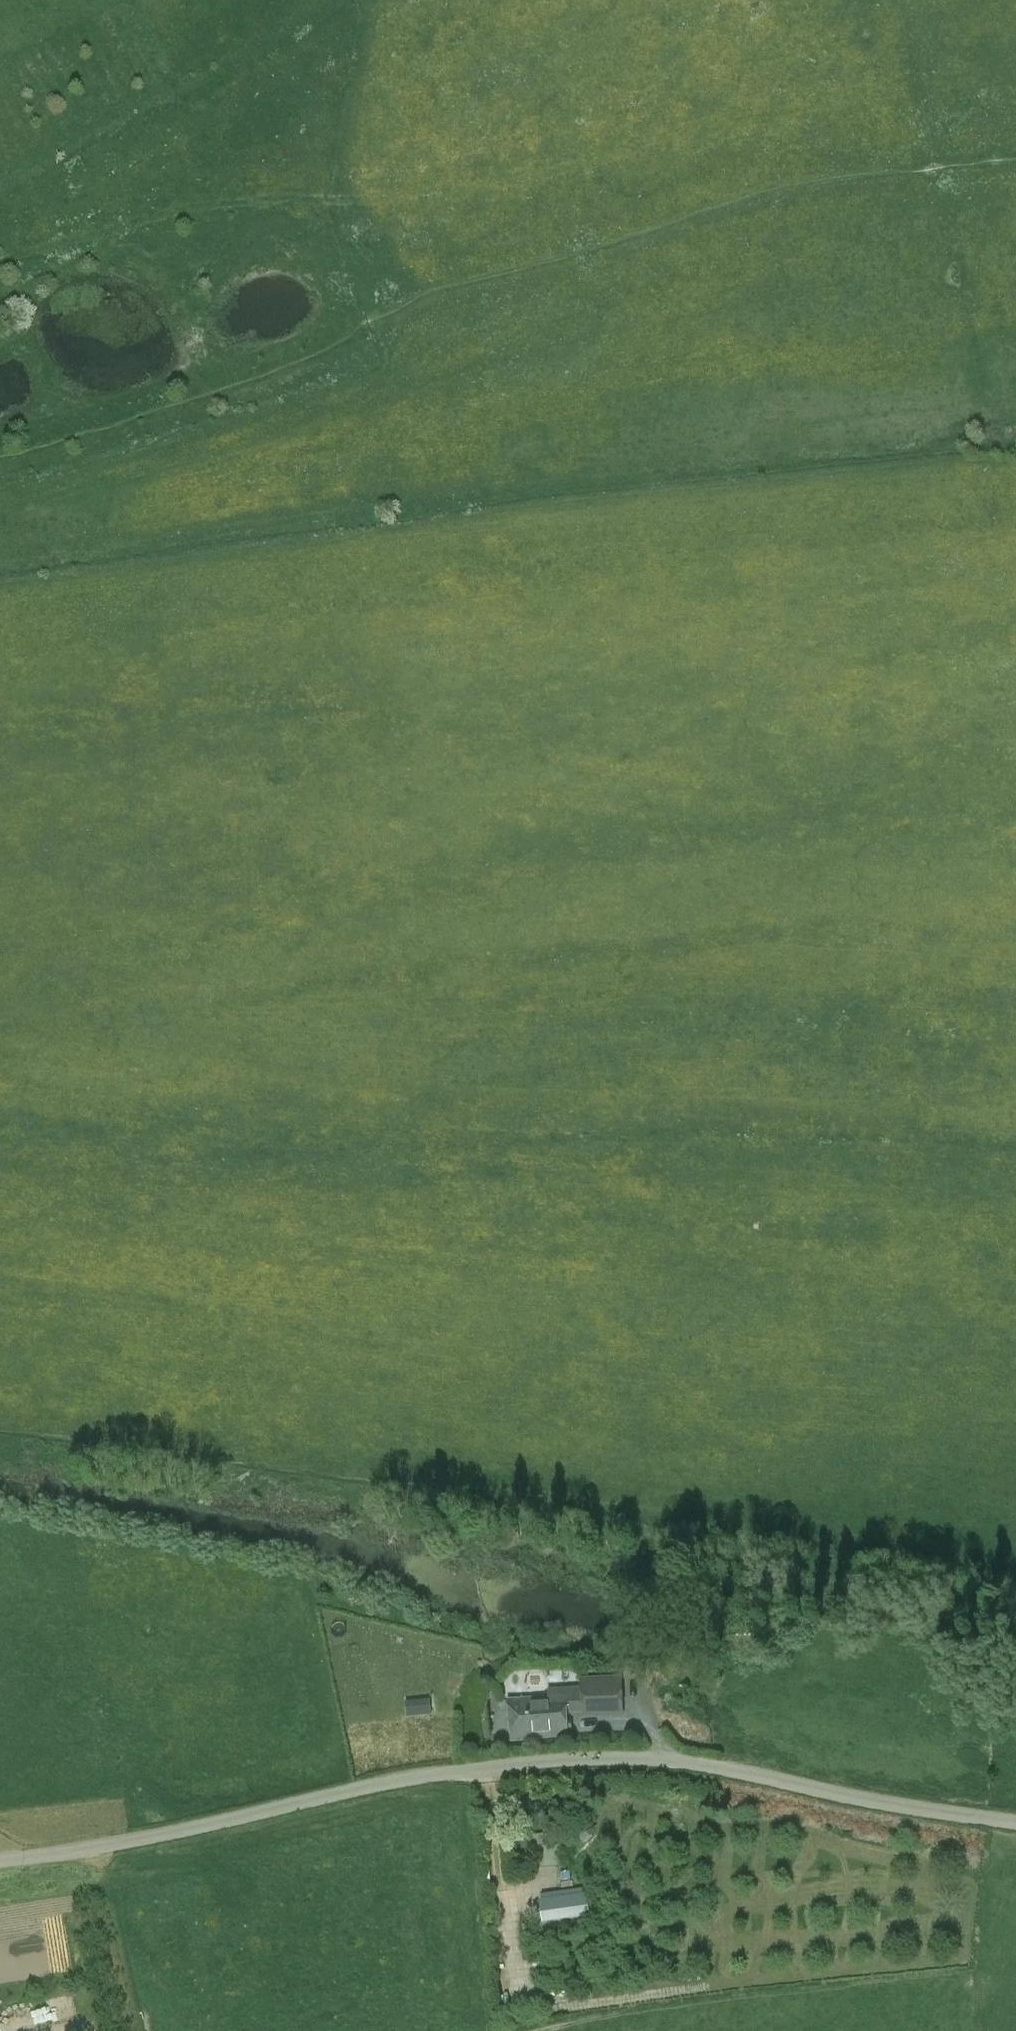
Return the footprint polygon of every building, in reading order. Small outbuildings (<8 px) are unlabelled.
[(622,1717),(621,1679),(580,1680),(580,1689),(547,1690),(548,1699),(508,1701),(511,1740),(568,1736),(567,1715),(582,1714),(582,1718),(622,1717)] [(405,1701),(408,1717),(432,1713),(429,1697),(405,1701)] [(542,1925),(588,1918),(586,1895),(585,1892),(580,1895),(539,1900),(542,1925)] [(84,1996),(11,2001),(13,2029),(56,2026),(56,2019),(85,2018),(84,1996)] [(0,2004),(0,2030),(8,2030),(12,2030),(9,2003),(0,2004)]
